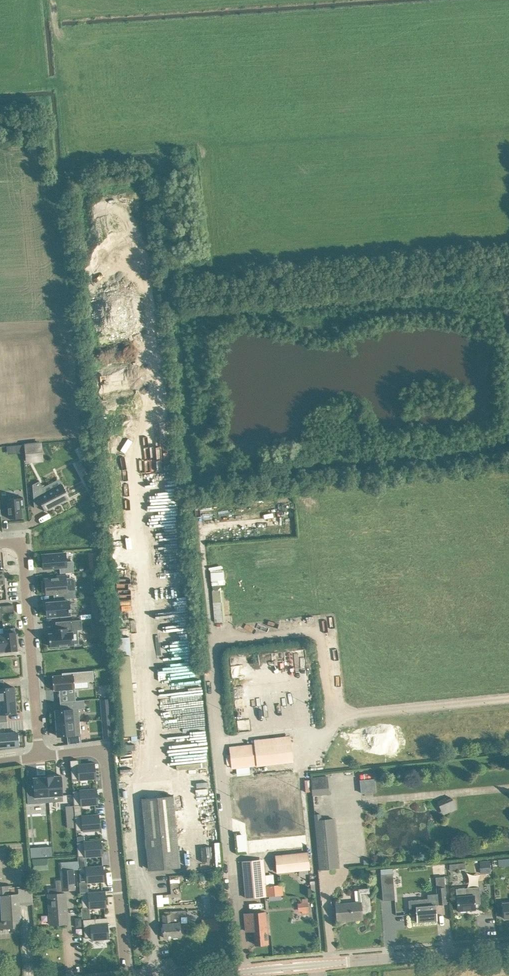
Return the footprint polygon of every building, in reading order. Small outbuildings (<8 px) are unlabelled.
[(41,443),(25,444),(27,460),(43,459),(41,443)] [(23,445),(15,445),(16,453),(24,452),(23,445)] [(40,480),(32,484),(34,507),(43,503),(46,510),(68,499),(63,488),(62,485),(46,493),(43,487),(40,480)] [(23,497),(7,499),(9,518),(22,517),(21,508),(24,507),(23,497)] [(65,553),(42,554),(43,568),(67,566),(65,553)] [(90,569),(97,568),(97,560),(89,561),(90,569)] [(67,592),(66,575),(57,575),(57,577),(44,578),(44,582),(42,582),(43,591),(45,591),(45,594),(64,593),(65,599),(73,598),(72,591),(67,592)] [(102,617),(101,607),(100,596),(93,596),(94,607),(95,618),(102,617)] [(47,602),(45,603),(46,614),(47,614),(47,616),(70,614),(69,600),(47,602)] [(81,620),(57,622),(57,629),(55,629),(55,634),(49,634),(50,646),(59,646),(59,649),(67,648),(67,645),(79,644),(78,630),(82,630),(81,620)] [(17,649),(15,628),(3,629),(4,633),(6,650),(17,649)] [(123,637),(124,653),(134,653),(134,636),(123,637)] [(62,675),(52,675),(53,690),(59,690),(75,689),(74,682),(88,681),(94,681),(93,670),(62,673),(62,675)] [(3,678),(0,679),(0,701),(15,700),(14,687),(4,687),(3,678)] [(75,692),(67,693),(68,701),(76,700),(75,692)] [(0,701),(0,722),(7,721),(6,713),(16,712),(15,700),(0,701)] [(65,709),(55,710),(56,723),(80,721),(79,709),(84,708),(84,700),(72,701),(65,701),(65,709)] [(111,709),(101,710),(102,719),(112,718),(111,709)] [(112,718),(102,719),(102,729),(113,728),(112,718)] [(80,721),(56,723),(57,736),(67,735),(68,744),(81,742),(80,721)] [(0,734),(0,747),(19,745),(18,732),(0,734)] [(257,743),(232,746),(232,754),(229,754),(230,768),(298,762),(295,735),(257,739),(257,743)] [(120,773),(134,772),(134,757),(119,758),(120,773)] [(78,760),(70,760),(72,780),(96,778),(95,764),(95,763),(79,765),(78,760)] [(61,775),(47,776),(50,802),(64,801),(61,775)] [(34,781),(26,781),(28,804),(49,802),(47,776),(40,777),(33,777),(34,781)] [(329,794),(327,776),(310,778),(312,795),(329,794)] [(363,780),(365,794),(380,791),(378,777),(363,780)] [(97,789),(73,791),(74,805),(98,803),(97,790),(97,789)] [(176,796),(146,798),(151,870),(184,867),(181,832),(179,832),(176,796)] [(456,797),(441,801),(445,813),(460,809),(456,797)] [(99,815),(75,817),(76,831),(100,829),(99,815)] [(315,820),(318,859),(319,869),(338,868),(333,819),(321,820),(315,820)] [(101,840),(77,842),(78,857),(102,855),(101,841),(101,840)] [(200,847),(200,858),(214,858),(214,846),(200,847)] [(39,847),(30,848),(31,858),(39,857),(39,847)] [(277,872),(309,869),(309,868),(307,853),(276,856),(277,872)] [(489,859),(480,860),(481,874),(490,873),(489,859)] [(260,860),(242,861),(246,898),(263,896),(263,886),(260,860)] [(61,880),(56,880),(56,888),(56,890),(63,890),(65,890),(72,890),(74,890),(73,870),(77,869),(77,867),(77,861),(61,862),(61,870),(60,870),(61,880)] [(103,866),(79,868),(80,882),(87,882),(104,880),(103,867),(103,866)] [(393,874),(381,875),(383,901),(395,900),(393,874)] [(444,876),(435,877),(436,887),(437,893),(438,904),(447,904),(445,886),(444,876)] [(0,886),(0,928),(21,926),(19,904),(32,903),(31,888),(20,889),(20,886),(12,887),(12,885),(0,886)] [(278,885),(263,886),(263,896),(279,895),(278,885)] [(479,886),(456,888),(456,896),(457,900),(457,910),(475,909),(475,904),(480,903),(479,886)] [(56,888),(48,888),(48,894),(50,914),(50,924),(67,923),(67,913),(65,893),(63,893),(63,890),(56,890),(56,888)] [(359,889),(360,902),(336,904),(337,920),(347,919),(348,920),(362,919),(362,913),(365,912),(367,911),(369,909),(370,906),(370,903),(369,888),(359,889)] [(105,892),(81,894),(82,908),(89,907),(106,906),(105,893),(105,892)] [(428,898),(408,900),(409,913),(416,913),(416,915),(419,915),(419,921),(437,920),(436,910),(436,904),(438,904),(437,893),(427,894),(428,898)] [(301,913),(312,911),(309,898),(298,900),(301,913)] [(222,899),(210,899),(211,909),(222,908),(222,899)] [(165,914),(163,915),(164,924),(163,924),(164,937),(181,936),(179,916),(179,911),(164,912),(165,914)] [(245,914),(246,921),(246,931),(255,931),(256,945),(268,944),(267,934),(265,912),(245,914)] [(90,919),(83,919),(85,938),(92,937),(92,939),(95,939),(95,941),(103,940),(103,938),(109,938),(108,924),(108,923),(96,924),(95,918),(90,919)]
